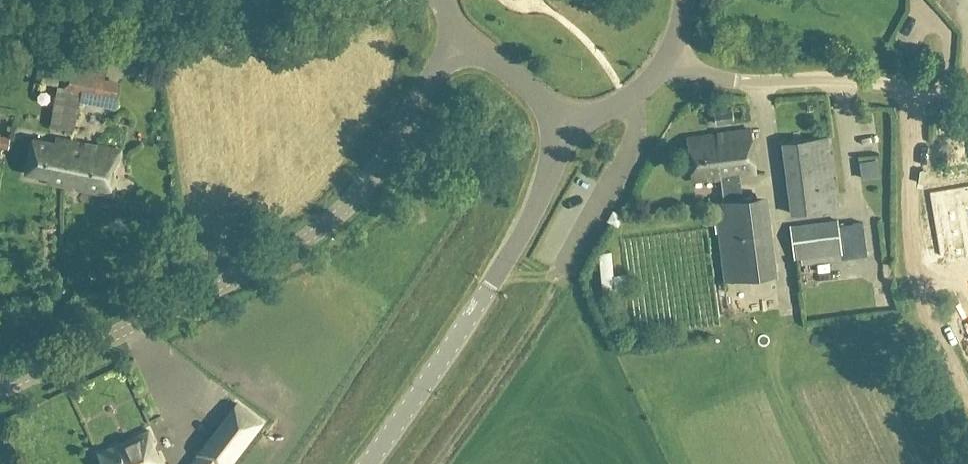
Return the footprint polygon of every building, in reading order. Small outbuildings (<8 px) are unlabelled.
[(86,70),(88,59),(89,45),(69,45),(67,67),(86,70)] [(49,84),(58,86),(59,87),(59,86),(63,68),(40,62),(35,80),(49,84)] [(119,97),(123,79),(66,68),(62,86),(119,97)] [(734,122),(732,110),(715,112),(717,124),(734,122)] [(751,129),(687,138),(693,182),(722,178),(725,201),(716,202),(726,281),(768,276),(757,197),(742,199),(739,176),(756,173),(751,129)] [(9,151),(11,137),(0,135),(0,150),(9,151)] [(827,137),(784,143),(793,214),(836,209),(827,137)] [(49,178),(48,183),(114,196),(121,151),(57,138),(55,143),(33,139),(26,173),(49,178)] [(866,164),(866,178),(883,177),(883,163),(866,164)] [(960,198),(967,241),(967,197),(960,198)] [(795,261),(817,258),(828,263),(868,257),(864,222),(839,226),(838,219),(790,226),(795,261)] [(262,423),(237,403),(197,455),(198,457),(193,463),(230,463),(262,423)] [(149,431),(98,454),(103,463),(164,463),(149,431)]
